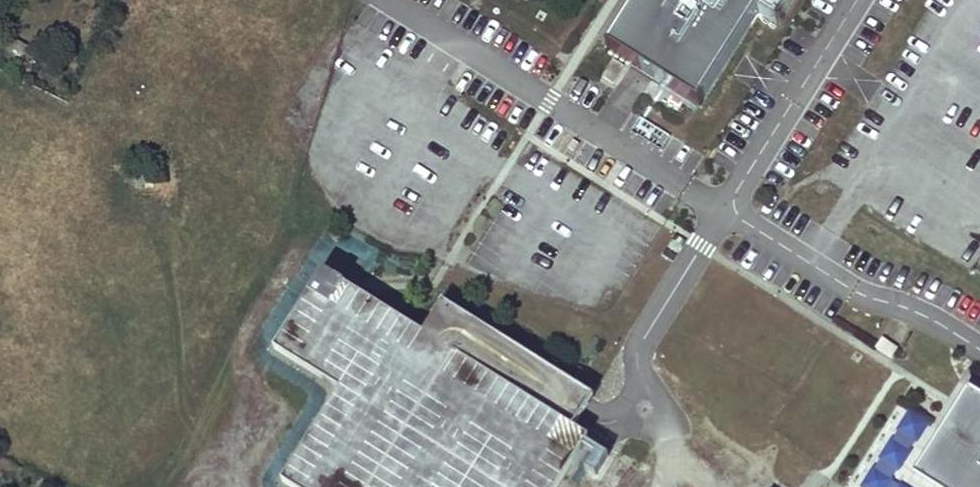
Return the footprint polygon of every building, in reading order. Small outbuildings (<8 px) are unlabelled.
[(608,53),(698,109),(766,0),(641,0),(608,53)] [(882,338),(875,348),(891,358),(898,348),(882,338)] [(324,406),(332,393),(272,353),(264,366),(324,406)] [(971,383),(957,405),(914,470),(941,486),(979,486),(979,389),(971,383)] [(862,486),(863,486),(903,486),(891,480),(928,423),(909,411),(862,486)]
